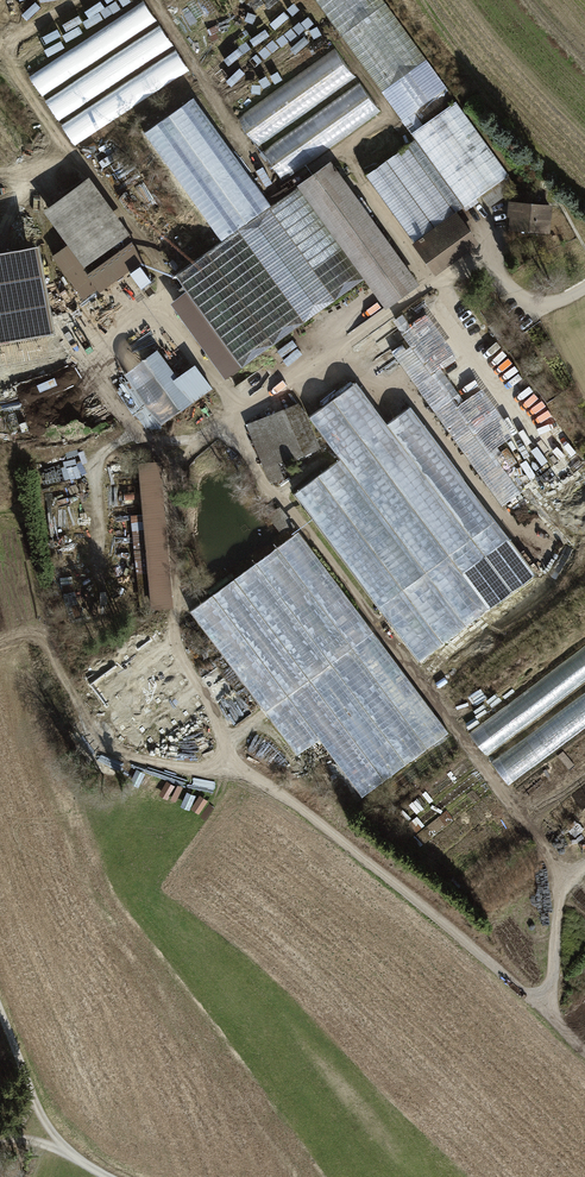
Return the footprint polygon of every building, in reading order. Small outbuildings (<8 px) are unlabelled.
[(402,121),(447,89),(383,0),(316,0),(402,121)] [(187,71),(144,5),(31,79),(75,145),(187,71)] [(284,186),(379,121),(332,52),(236,117),(284,186)] [(265,203),(200,101),(142,137),(207,239),(265,203)] [(508,175),(455,102),(411,134),(415,139),(366,175),(414,242),(454,213),(508,175)] [(329,163),(295,187),(383,310),(417,286),(329,163)] [(90,178),(40,212),(62,244),(48,254),(78,299),(143,255),(90,178)] [(293,192),(176,277),(245,369),(361,283),(293,192)] [(549,207),(509,203),(508,216),(512,216),(511,228),(547,231),(549,207)] [(454,213),(414,242),(435,271),(475,242),(454,213)] [(55,335),(43,254),(0,261),(0,343),(55,335)] [(129,275),(142,292),(153,284),(140,267),(129,275)] [(160,351),(122,378),(158,429),(214,389),(197,365),(178,378),(160,351)] [(383,422),(353,382),(307,417),(339,459),(293,494),(419,659),(532,574),(404,407),(383,422)] [(297,406),(248,425),(264,467),(275,462),(317,446),(305,416),(297,406)] [(275,462),(264,467),(271,482),(282,478),(275,462)] [(280,508),(270,516),(278,527),(282,533),(293,525),(280,508)] [(294,542),(184,623),(258,722),(285,701),(358,799),(439,738),(294,542)] [(471,733),(485,753),(565,696),(563,694),(577,684),(575,681),(581,677),(578,673),(584,668),(584,660),(581,655),(471,733)] [(551,723),(492,761),(506,782),(565,744),(551,723)]
